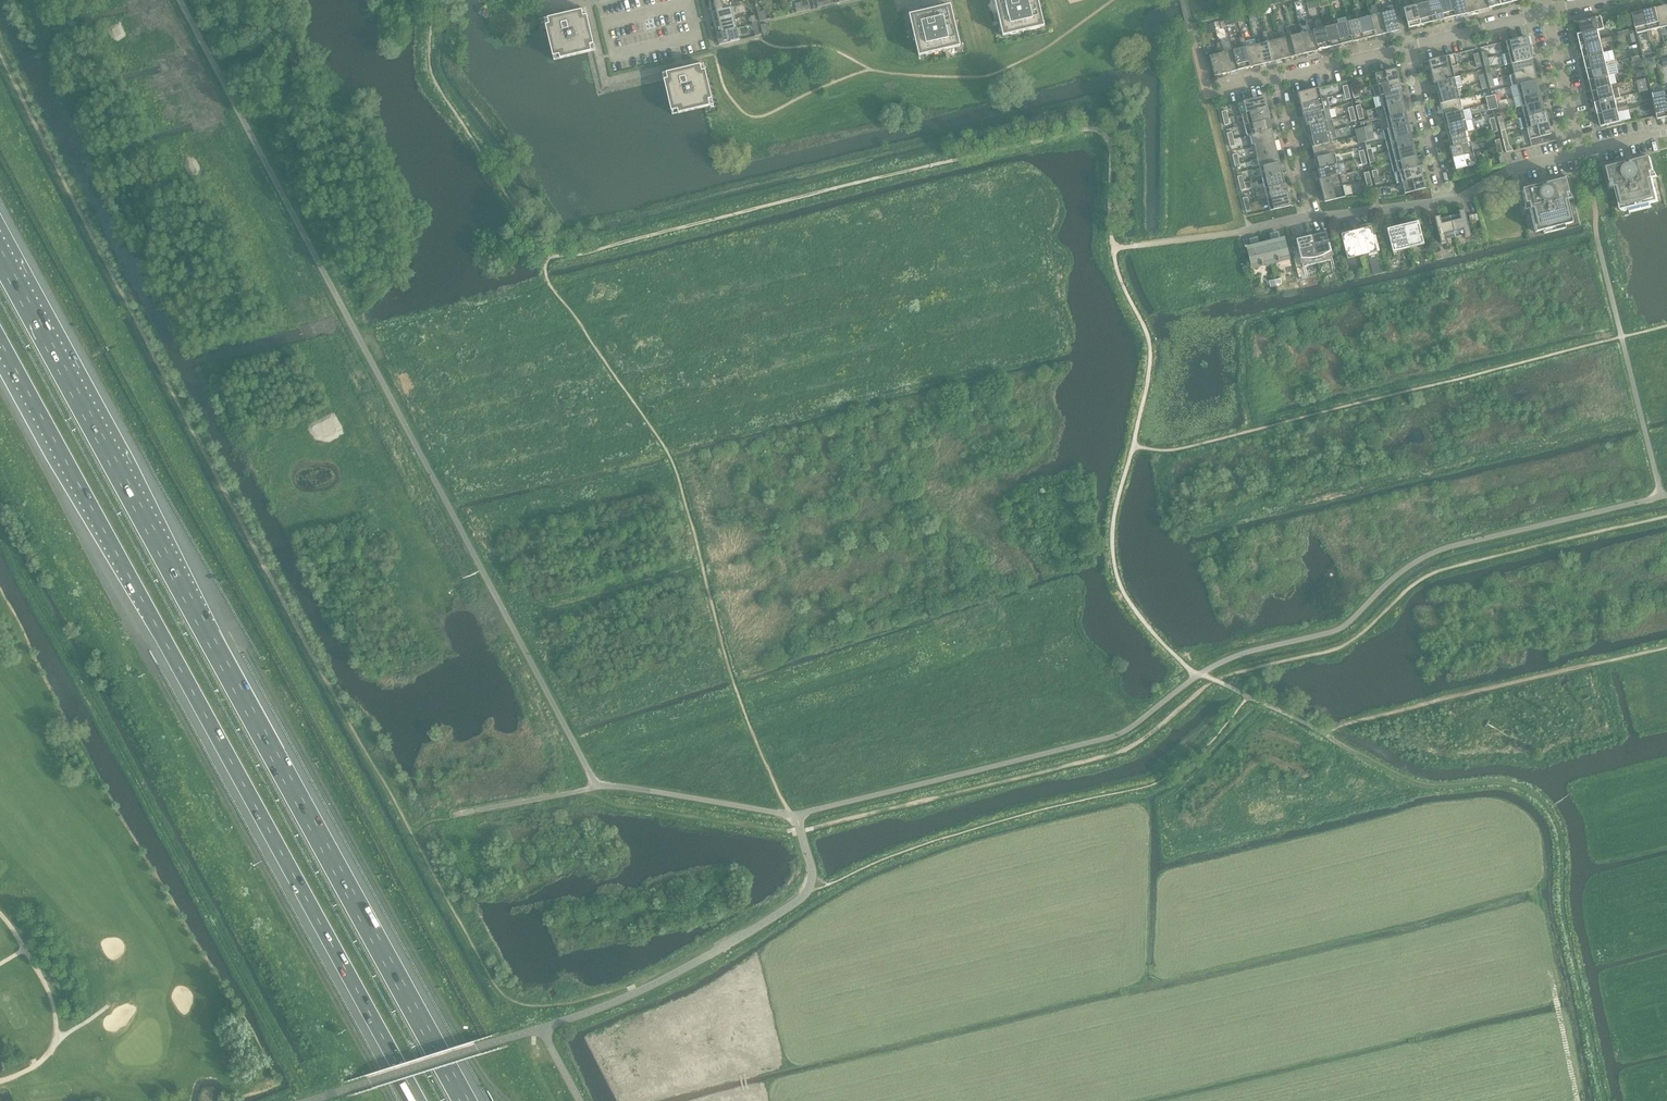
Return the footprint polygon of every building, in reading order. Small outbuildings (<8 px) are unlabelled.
[(711,12),(723,9),(721,0),(709,0),(711,12)] [(1002,36),(1044,27),(1038,0),(994,0),(1002,36)] [(1400,9),(1402,17),(1405,16),(1408,28),(1420,25),(1415,5),(1418,5),(1417,0),(1414,0),(1412,1),(1413,6),(1400,9)] [(1427,2),(1432,22),(1443,19),(1438,0),(1436,0),(1427,2)] [(1443,19),(1455,16),(1450,0),(1438,0),(1443,19)] [(1455,16),(1466,14),(1463,0),(1450,0),(1455,16)] [(1466,14),(1477,11),(1475,0),(1463,0),(1466,14)] [(1477,11),(1489,8),(1487,0),(1475,0),(1477,11)] [(1489,8),(1500,5),(1499,0),(1487,0),(1489,8)] [(1418,5),(1415,5),(1420,25),(1432,22),(1427,2),(1418,5)] [(950,5),(909,15),(919,56),(960,46),(950,5)] [(1662,6),(1656,8),(1661,28),(1666,26),(1666,5),(1662,6)] [(723,9),(711,12),(714,23),(735,18),(732,7),(723,9)] [(1381,14),(1384,13),(1382,8),(1378,9),(1379,14),(1370,16),(1375,36),(1386,33),(1381,14)] [(1653,35),(1652,30),(1661,28),(1656,8),(1649,10),(1649,9),(1644,11),(1649,31),(1647,31),(1648,36),(1653,35)] [(554,60),(595,50),(585,9),(544,19),(554,60)] [(1381,14),(1386,33),(1398,30),(1395,19),(1399,18),(1397,10),(1384,13),(1381,14)] [(1259,11),(1251,13),(1253,20),(1261,18),(1259,11)] [(1640,12),(1632,14),(1637,34),(1647,31),(1649,31),(1644,11),(1639,12),(1640,12)] [(1363,39),(1358,19),(1361,19),(1359,13),(1355,15),(1356,20),(1347,22),(1352,42),(1363,39)] [(1347,22),(1346,16),(1337,19),(1335,14),(1331,15),(1332,20),(1337,19),(1338,24),(1336,25),(1340,45),(1352,42),(1347,22)] [(1361,19),(1358,19),(1363,39),(1375,36),(1370,16),(1361,19)] [(1598,30),(1605,29),(1602,16),(1580,22),(1582,33),(1582,34),(1598,30)] [(735,18),(714,23),(717,34),(737,29),(735,18)] [(1337,19),(1332,20),(1333,25),(1324,28),(1329,48),(1340,45),(1336,25),(1338,24),(1337,19)] [(1213,24),(1205,26),(1206,33),(1214,31),(1213,24)] [(1311,31),(1301,33),(1306,53),(1318,50),(1313,31),(1315,30),(1314,25),(1309,26),(1311,31)] [(1315,30),(1313,31),(1318,50),(1329,48),(1324,28),(1315,30)] [(737,29),(717,34),(719,45),(740,40),(737,29)] [(1286,32),(1287,37),(1278,39),(1283,59),(1295,56),(1290,36),(1292,36),(1291,30),(1286,32)] [(1578,34),(1580,41),(1581,46),(1601,41),(1601,44),(1607,42),(1606,38),(1600,39),(1598,30),(1582,34),(1582,33),(1578,34)] [(1292,36),(1290,36),(1295,56),(1306,53),(1301,33),(1292,36)] [(1634,34),(1627,36),(1629,43),(1636,42),(1634,34)] [(1263,37),(1265,42),(1255,45),(1260,65),(1272,62),(1267,42),(1269,41),(1268,36),(1263,37)] [(1526,36),(1499,43),(1502,54),(1529,48),(1526,36)] [(1269,41),(1267,42),(1272,62),(1283,59),(1278,39),(1269,41)] [(1601,41),(1581,46),(1582,51),(1584,58),(1604,53),(1601,44),(1601,41)] [(1245,42),(1241,43),(1242,48),(1233,50),(1238,70),(1249,67),(1244,48),(1246,47),(1245,42)] [(1246,47),(1244,48),(1249,67),(1260,65),(1255,45),(1246,47)] [(1222,47),(1218,49),(1219,54),(1205,57),(1209,70),(1213,69),(1214,76),(1226,73),(1221,53),(1224,53),(1222,47)] [(1529,48),(1502,54),(1505,65),(1511,64),(1511,63),(1531,59),(1532,59),(1529,48)] [(1638,48),(1630,50),(1632,58),(1640,56),(1638,48)] [(1224,53),(1221,53),(1226,73),(1238,70),(1233,50),(1224,53)] [(1612,65),(1611,61),(1606,62),(1604,53),(1584,58),(1586,64),(1585,64),(1586,69),(1607,64),(1607,66),(1612,65)] [(1455,54),(1428,61),(1431,72),(1451,67),(1458,65),(1455,54)] [(1531,59),(1511,63),(1511,64),(1513,74),(1533,69),(1531,59)] [(704,64),(662,73),(664,81),(673,115),(714,105),(704,64)] [(1607,64),(1586,69),(1588,74),(1590,80),(1609,75),(1607,66),(1607,64)] [(1434,82),(1454,78),(1451,67),(1431,72),(1433,83),(1435,83),(1434,82)] [(1395,69),(1375,74),(1377,85),(1398,80),(1395,69)] [(1513,74),(1514,74),(1509,75),(1512,86),(1516,85),(1536,80),(1533,69),(1513,74)] [(1618,88),(1617,83),(1614,74),(1609,75),(1590,80),(1591,87),(1592,92),(1612,87),(1613,89),(1618,88)] [(1435,83),(1437,93),(1457,88),(1461,87),(1458,76),(1454,78),(1434,82),(1435,83)] [(1648,90),(1645,79),(1636,81),(1639,92),(1648,90)] [(1398,80),(1377,85),(1372,86),(1375,97),(1380,95),(1380,96),(1400,91),(1400,92),(1401,91),(1398,80)] [(1536,80),(1516,85),(1519,96),(1539,91),(1536,80)] [(1622,82),(1617,83),(1618,88),(1613,89),(1612,87),(1592,92),(1593,97),(1594,97),(1595,103),(1615,98),(1615,99),(1620,97),(1618,88),(1623,87),(1622,82)] [(1318,88),(1297,93),(1300,104),(1321,99),(1318,88)] [(1457,88),(1437,93),(1440,104),(1460,99),(1457,88)] [(1380,95),(1375,97),(1377,107),(1378,108),(1403,102),(1400,92),(1400,91),(1380,96),(1380,95)] [(1539,91),(1519,96),(1522,107),(1541,102),(1539,91)] [(1662,92),(1653,94),(1653,93),(1652,93),(1658,119),(1665,118),(1666,117),(1666,103),(1666,97),(1666,96),(1666,92),(1666,91),(1662,92)] [(1264,97),(1239,103),(1241,114),(1266,108),(1264,97)] [(1321,99),(1300,104),(1303,116),(1304,115),(1323,110),(1330,108),(1327,98),(1321,99)] [(1624,111),(1622,106),(1617,107),(1615,99),(1615,98),(1595,103),(1597,110),(1598,115),(1618,110),(1618,112),(1623,111),(1624,111)] [(1460,99),(1440,104),(1442,115),(1462,110),(1460,99)] [(1377,107),(1375,108),(1375,109),(1376,109),(1377,114),(1380,115),(1381,118),(1381,119),(1405,113),(1403,102),(1378,108),(1377,107)] [(1541,102),(1522,107),(1524,117),(1544,112),(1541,102)] [(1268,119),(1269,119),(1266,108),(1241,114),(1244,125),(1268,119)] [(1323,110),(1304,115),(1306,126),(1326,121),(1323,110)] [(1462,110),(1442,115),(1445,126),(1465,121),(1462,110)] [(1618,110),(1598,115),(1599,120),(1599,119),(1601,127),(1606,125),(1607,128),(1626,123),(1623,111),(1618,112),(1618,110)] [(1524,117),(1518,119),(1521,130),(1527,128),(1548,123),(1545,112),(1544,112),(1524,117)] [(1383,126),(1384,129),(1380,130),(1383,130),(1388,128),(1408,124),(1405,113),(1381,119),(1381,118),(1377,119),(1378,120),(1379,120),(1380,125),(1383,126)] [(1268,119),(1244,125),(1247,135),(1251,134),(1271,130),(1268,119)] [(1326,121),(1306,126),(1309,136),(1334,130),(1331,119),(1326,121)] [(1465,121),(1445,126),(1448,137),(1468,132),(1465,121)] [(1556,140),(1554,132),(1550,133),(1548,123),(1527,128),(1530,139),(1531,146),(1556,140)] [(1408,124),(1388,128),(1383,130),(1386,140),(1391,139),(1411,134),(1408,124)] [(1271,130),(1251,134),(1254,145),(1273,140),(1271,130)] [(1334,130),(1309,136),(1312,147),(1332,142),(1331,142),(1337,141),(1334,130)] [(1468,132),(1448,137),(1450,147),(1470,142),(1468,132)] [(1411,134),(1391,139),(1386,140),(1388,151),(1394,150),(1413,145),(1411,134)] [(1273,140),(1254,145),(1256,156),(1276,151),(1273,140)] [(1332,142),(1312,147),(1314,158),(1334,153),(1332,142)] [(1450,147),(1449,147),(1452,158),(1473,153),(1470,142),(1450,147)] [(1413,145),(1394,150),(1388,151),(1391,162),(1396,161),(1416,156),(1413,145)] [(1276,151),(1256,156),(1259,167),(1279,162),(1276,151)] [(1334,153),(1314,158),(1317,169),(1337,164),(1334,153)] [(1473,153),(1452,158),(1455,170),(1476,164),(1473,153)] [(1416,156),(1396,161),(1391,162),(1394,173),(1419,167),(1418,166),(1416,156)] [(1603,168),(1603,169),(1609,190),(1616,188),(1621,211),(1629,209),(1630,213),(1652,207),(1651,204),(1658,202),(1651,172),(1654,172),(1651,157),(1627,163),(1608,168),(1608,167),(1607,166),(1606,166),(1605,166),(1604,167),(1604,168),(1603,168)] [(1279,162),(1259,167),(1262,178),(1282,173),(1279,162)] [(1337,164),(1317,169),(1320,179),(1320,180),(1340,175),(1337,164)] [(1420,166),(1418,166),(1419,167),(1394,173),(1396,184),(1402,182),(1422,177),(1420,166)] [(1282,173),(1262,178),(1264,189),(1285,184),(1285,183),(1284,183),(1282,173)] [(1320,179),(1319,179),(1321,191),(1342,186),(1340,175),(1320,180),(1320,179)] [(1563,178),(1563,179),(1551,182),(1521,189),(1525,204),(1528,203),(1531,216),(1535,232),(1543,230),(1544,234),(1565,229),(1564,225),(1572,223),(1566,200),(1573,198),(1568,178),(1568,177),(1567,176),(1566,176),(1565,176),(1564,177),(1564,178),(1563,178)] [(1422,177),(1402,182),(1404,194),(1425,188),(1422,177)] [(1285,184),(1264,189),(1267,199),(1288,194),(1285,184)] [(1342,186),(1321,191),(1324,202),(1345,197),(1342,186)] [(1288,194),(1267,199),(1270,211),(1291,206),(1288,194)] [(1459,214),(1449,216),(1454,236),(1464,234),(1464,237),(1470,236),(1463,210),(1458,211),(1459,214)] [(1446,242),(1445,238),(1454,236),(1449,216),(1440,219),(1439,216),(1434,217),(1440,243),(1446,242)] [(1418,221),(1402,225),(1408,248),(1424,244),(1418,221)] [(1402,225),(1386,229),(1392,252),(1408,248),(1402,225)] [(1370,227),(1355,231),(1361,255),(1376,252),(1370,227)] [(1355,231),(1340,234),(1346,259),(1361,255),(1355,231)] [(1311,236),(1317,263),(1332,259),(1325,232),(1311,236)] [(1311,236),(1296,239),(1303,267),(1317,263),(1311,236)] [(1273,241),(1265,243),(1270,263),(1279,261),(1278,258),(1286,256),(1283,242),(1281,242),(1280,239),(1278,240),(1277,237),(1273,238),(1273,241)] [(1250,246),(1251,249),(1249,250),(1253,264),(1261,262),(1261,266),(1270,263),(1265,243),(1257,245),(1257,242),(1252,243),(1252,246),(1250,246)]
